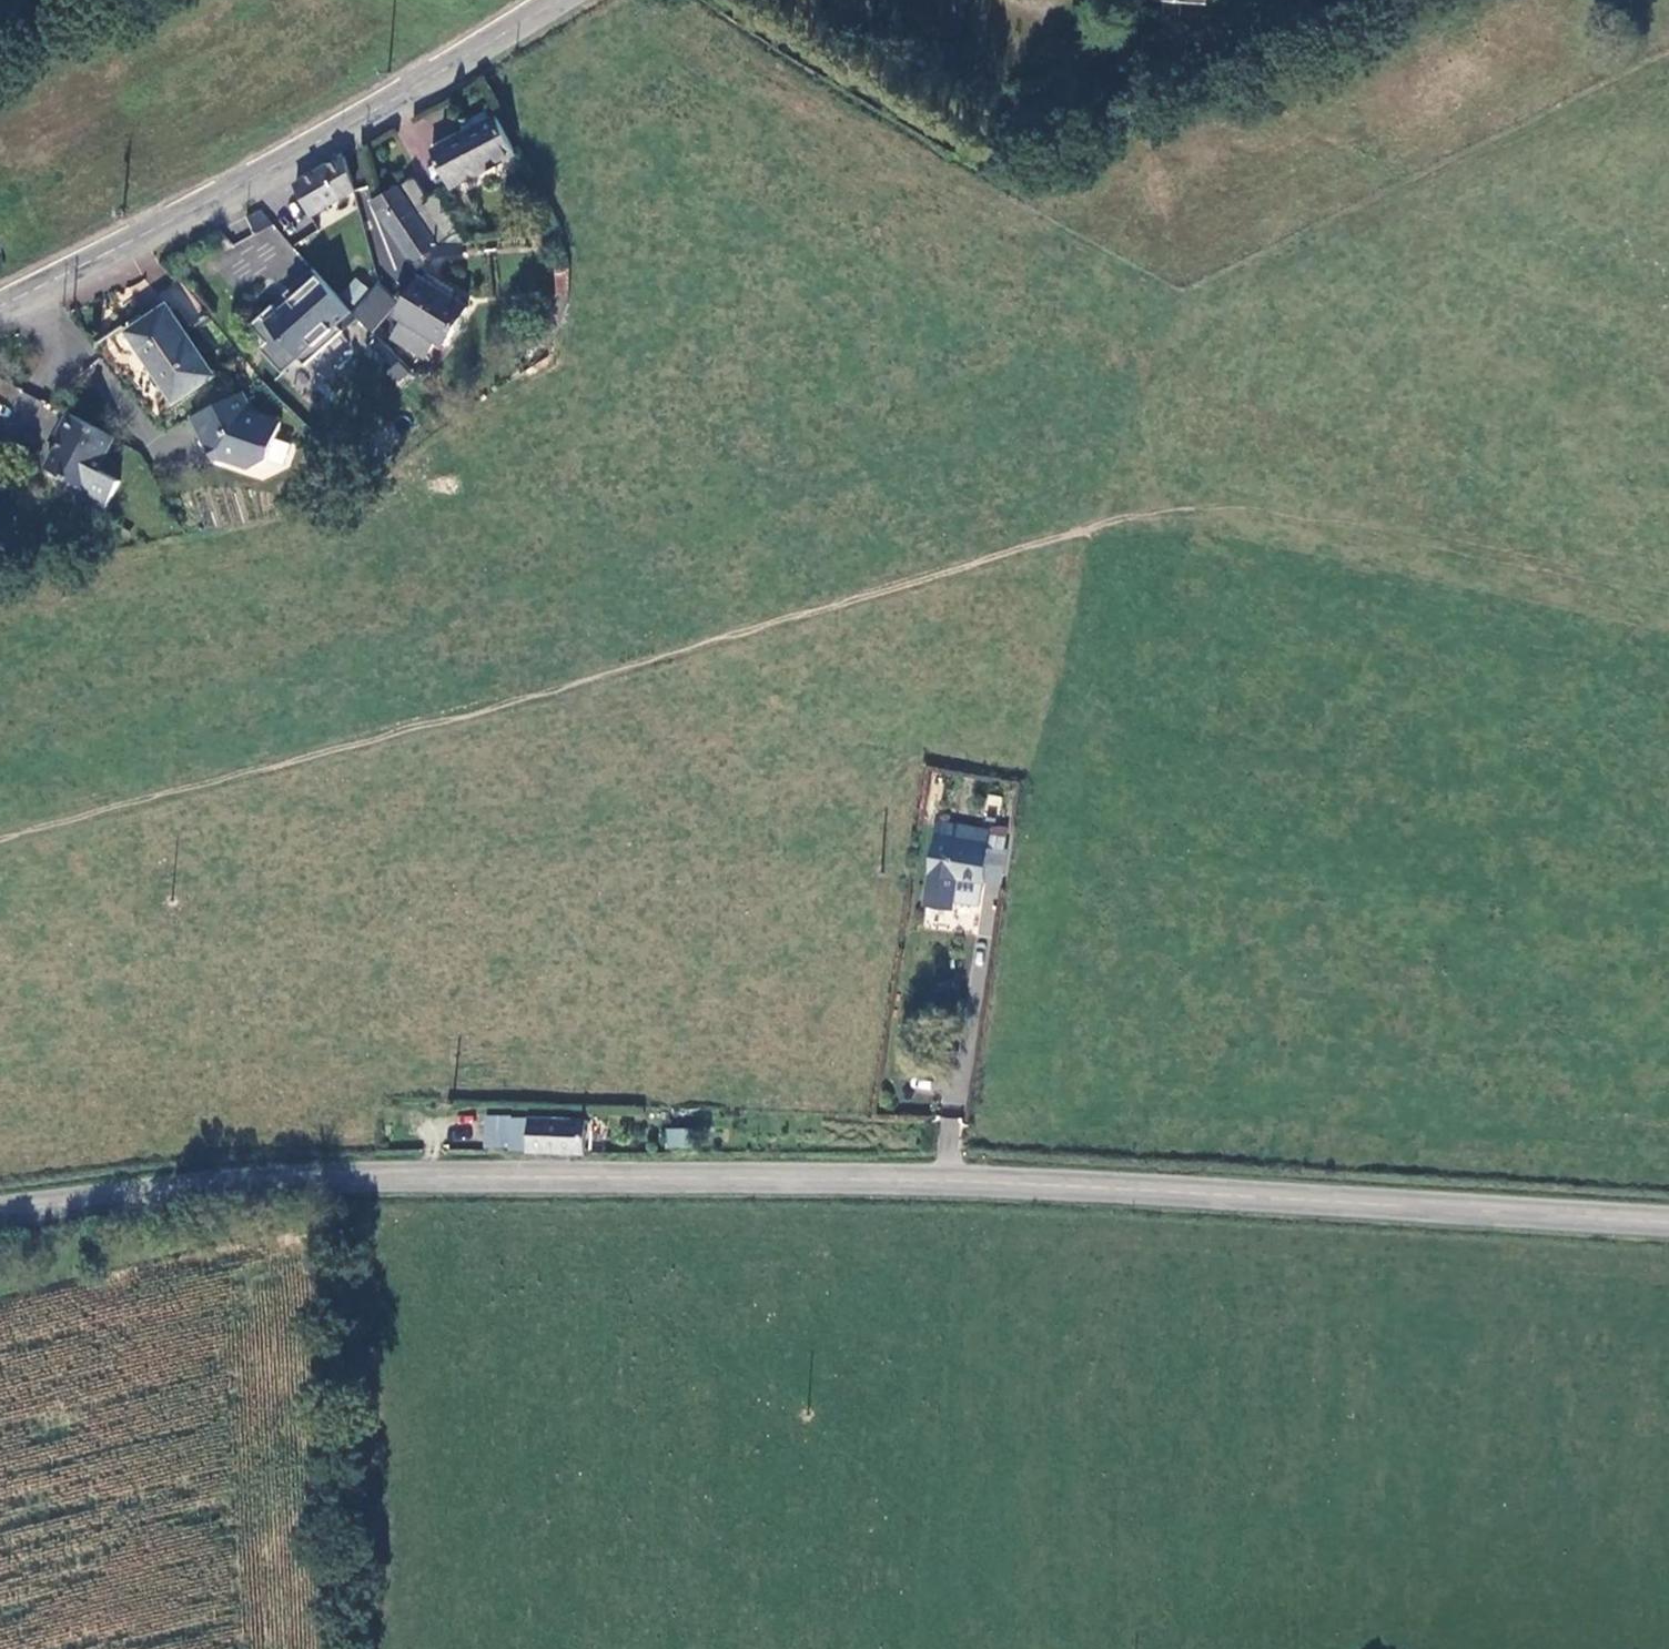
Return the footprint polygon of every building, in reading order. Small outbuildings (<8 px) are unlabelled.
[(1305,53),(1321,47),(1316,32),(1299,38),(1305,53)] [(513,160),(493,122),(431,156),(451,194),(513,160)] [(293,189),(297,197),(310,218),(351,199),(356,195),(346,163),(293,189)] [(402,190),(432,239),(455,225),(440,199),(427,207),(413,184),(402,190)] [(397,193),(371,203),(377,216),(412,271),(435,254),(397,193)] [(261,207),(245,217),(253,231),(269,221),(261,207)] [(455,225),(432,239),(440,252),(469,247),(455,225)] [(457,254),(453,252),(449,253),(448,257),(449,261),(453,263),(457,262),(459,258),(457,254)] [(410,302),(376,267),(346,296),(321,271),(261,329),(276,344),(268,352),(289,374),(306,357),(311,362),(359,316),(377,335),(410,302)] [(563,330),(570,274),(557,272),(550,327),(563,330)] [(397,316),(444,346),(472,308),(426,276),(397,316)] [(202,368),(161,310),(124,336),(165,394),(202,368)] [(229,389),(182,417),(197,443),(207,437),(217,452),(228,469),(241,469),(268,426),(241,409),(229,389)] [(116,438),(58,413),(45,443),(55,447),(43,475),(91,495),(116,438)] [(207,437),(197,443),(207,460),(217,452),(207,437)] [(998,884),(1000,826),(984,824),(983,831),(928,824),(925,876),(918,908),(950,914),(957,881),(998,884)] [(577,1150),(577,1122),(538,1121),(537,1131),(521,1130),(521,1149),(577,1150)] [(699,1128),(670,1127),(670,1147),(698,1148),(699,1128)]
